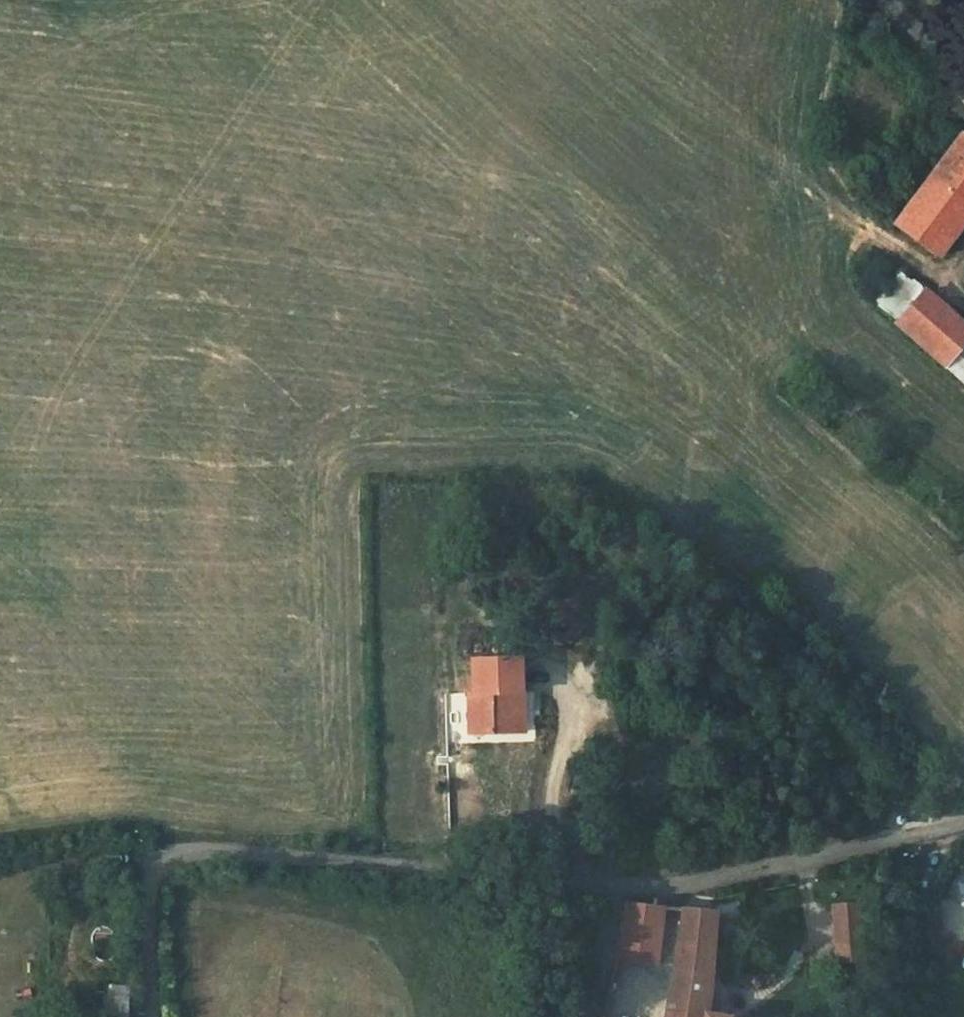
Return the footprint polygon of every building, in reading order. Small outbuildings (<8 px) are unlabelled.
[(963,222),(963,137),(961,135),(895,224),(940,255),(963,222)] [(897,323),(925,291),(905,273),(876,306),(897,323)] [(925,291),(897,323),(945,366),(963,344),(963,324),(925,291)] [(945,366),(963,383),(963,344),(945,366)] [(523,693),(522,657),(471,659),(472,693),(468,693),(470,733),(493,733),(492,725),(514,725),(513,693),(523,693)] [(524,724),(523,693),(513,693),(514,725),(524,724)] [(524,732),(524,724),(514,725),(492,725),(493,733),(524,732)] [(596,767),(601,758),(590,752),(585,761),(596,767)] [(952,871),(950,883),(963,885),(963,872),(952,871)] [(846,904),(846,896),(833,897),(834,905),(846,904)] [(653,994),(663,907),(625,903),(609,989),(653,994)] [(861,933),(859,903),(846,904),(834,905),(836,935),(861,933)] [(685,932),(689,909),(682,908),(678,930),(685,932)] [(716,911),(689,909),(685,932),(683,945),(678,944),(675,967),(672,966),(664,1016),(730,1016),(707,1014),(712,949),(713,938),(716,911)] [(863,956),(861,933),(836,935),(838,958),(863,956)] [(128,998),(128,986),(105,985),(105,997),(128,998)] [(649,1015),(653,994),(609,989),(604,1016),(648,1016),(649,1015)] [(128,998),(105,997),(104,1016),(128,1016),(128,998)]
